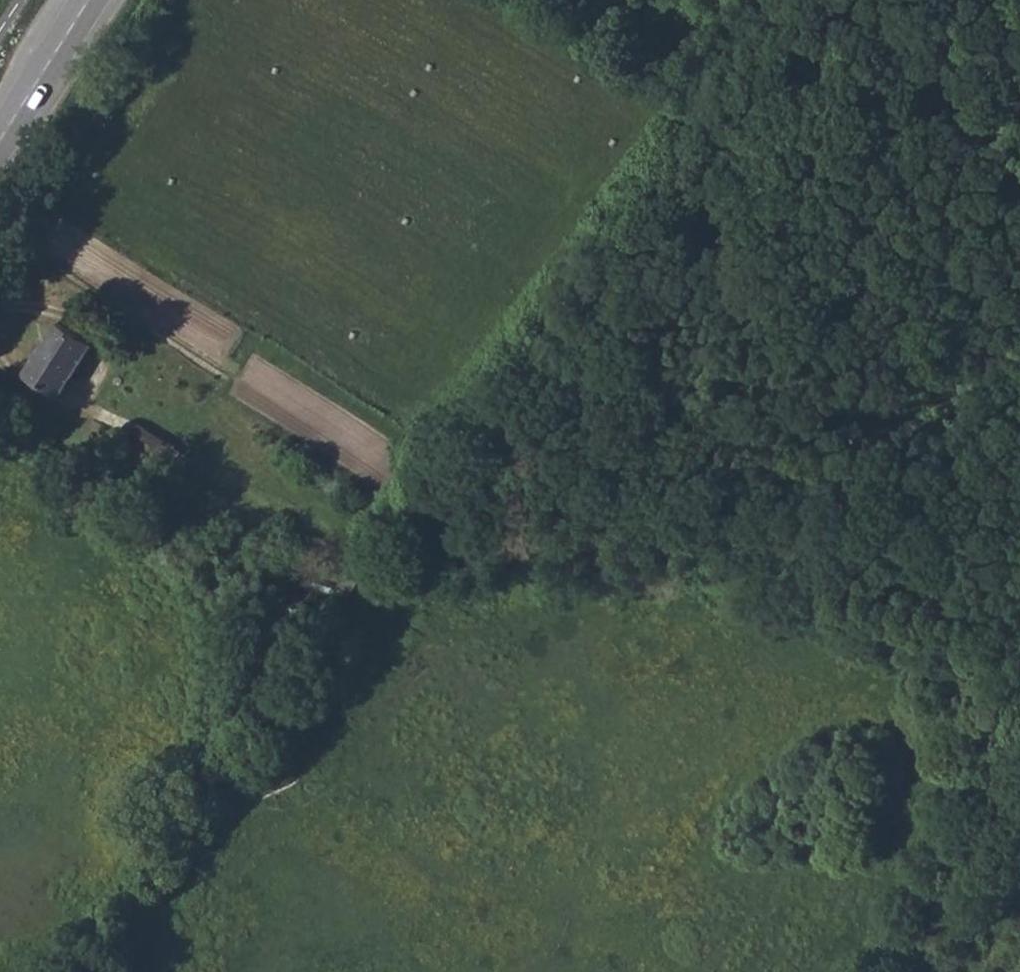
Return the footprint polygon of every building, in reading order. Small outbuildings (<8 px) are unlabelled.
[(54,325),(25,373),(57,393),(86,346),(54,325)] [(158,457),(167,442),(137,422),(126,439),(158,457)] [(158,457),(170,464),(180,450),(167,442),(158,457)]
